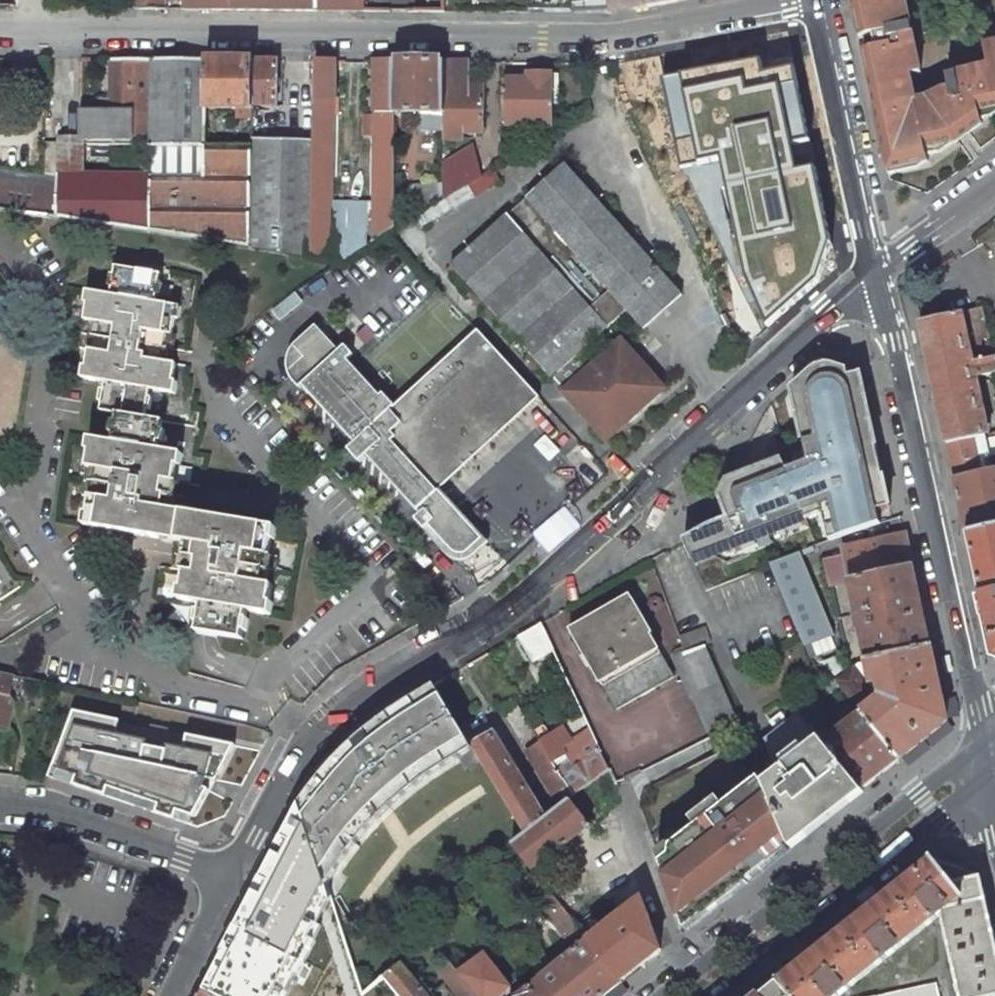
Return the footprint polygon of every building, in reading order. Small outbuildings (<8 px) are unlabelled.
[(135,10),(168,10),(169,0),(135,0),(135,10)] [(233,11),(233,0),(184,0),(184,10),(233,11)] [(233,11),(318,12),(318,0),(233,0),(233,11)] [(318,12),(363,11),(363,0),(318,0),(318,12)] [(409,12),(445,12),(445,0),(409,0),(409,12)] [(983,47),(988,67),(946,76),(949,90),(944,90),(926,99),(915,102),(910,76),(921,74),(905,0),(851,0),(854,11),(862,16),(867,37),(874,35),(876,47),(869,49),(874,70),(868,78),(888,170),(929,161),(926,148),(955,142),(983,121),(980,111),(994,108),(994,44),(983,47)] [(862,16),(854,11),(860,38),(867,37),(862,16)] [(869,49),(862,51),(868,78),(874,70),(869,49)] [(133,137),(151,138),(153,60),(112,59),(111,103),(111,111),(101,111),(80,111),(80,138),(82,138),(88,145),(109,145),(133,145),(133,137)] [(250,247),(253,153),(206,153),(207,109),(205,108),(206,60),(153,60),(151,138),(151,175),(150,231),(250,247)] [(254,105),(256,61),(206,60),(205,108),(207,109),(238,109),(254,109),(254,105)] [(254,105),(277,106),(278,61),(256,61),(254,105)] [(314,140),(311,258),(330,262),(331,201),(335,61),(316,61),(314,140)] [(395,113),(395,62),(376,62),(375,201),(375,242),(395,230),(395,113)] [(443,130),(444,62),(395,62),(395,113),(420,113),(419,130),(443,130)] [(484,90),(468,90),(468,63),(444,62),(443,130),(443,140),(462,141),(463,132),(483,133),(484,90)] [(551,74),(529,74),(529,81),(504,80),(504,117),(504,124),(551,125),(551,74)] [(238,118),(254,118),(254,109),(238,109),(238,118)] [(82,138),(80,138),(60,137),(60,144),(60,175),(82,175),(82,138)] [(314,140),(253,139),(253,153),(250,247),(311,258),(314,140)] [(56,217),(150,231),(151,175),(82,175),(60,175),(60,144),(45,144),(45,177),(0,171),(0,209),(56,217)] [(443,201),(481,178),(474,146),(443,166),(442,185),(443,201)] [(565,165),(452,266),(457,272),(474,291),(481,298),(490,309),(498,317),(510,331),(517,339),(531,354),(542,367),(553,379),(591,344),(627,311),(644,333),(682,296),(565,165)] [(443,201),(442,185),(411,186),(413,219),(443,201)] [(375,201),(331,201),(330,262),(339,263),(375,242),(375,201)] [(143,268),(142,272),(161,275),(168,276),(169,270),(165,270),(166,267),(149,264),(148,269),(143,268)] [(452,266),(447,271),(452,276),(457,272),(452,266)] [(93,498),(90,514),(87,514),(85,525),(179,541),(177,555),(197,558),(194,573),(186,571),(184,588),(181,588),(179,599),(202,603),(201,611),(198,611),(197,623),(199,623),(198,632),(242,639),(244,631),(246,631),(248,619),(246,619),(247,611),(271,615),(273,603),(271,603),(278,558),(269,556),(271,539),(274,540),(276,528),(183,512),(185,498),(166,495),(168,481),(175,482),(177,465),(180,466),(182,454),(159,450),(160,442),(163,442),(165,430),(162,430),(163,421),(146,419),(147,410),(150,410),(152,399),(149,399),(150,389),(175,393),(177,382),(174,381),(177,364),(171,363),(158,361),(160,348),(169,350),(175,318),(178,319),(180,307),(156,303),(158,295),(160,295),(163,283),(160,283),(161,275),(142,272),(117,267),(115,275),(112,275),(110,286),(113,287),(111,295),(87,292),(86,303),(89,304),(81,349),(90,350),(87,367),(84,366),(83,378),(107,382),(105,391),(102,390),(100,402),(103,403),(101,412),(119,415),(117,423),(114,422),(112,434),(115,434),(114,443),(90,439),(88,451),(91,451),(83,496),(93,498)] [(476,302),(481,298),(474,291),(469,295),(476,302)] [(947,444),(971,439),(979,438),(985,437),(972,378),(978,377),(994,373),(994,358),(982,308),(920,322),(947,444)] [(493,321),(498,317),(490,309),(485,313),(493,321)] [(541,399),(479,332),(396,408),(384,395),(382,398),(348,362),(354,357),(346,348),(340,353),(316,327),(296,346),(290,354),(289,358),(288,365),(288,371),(290,379),(292,383),(300,391),(303,388),(355,446),(349,451),(361,464),(368,457),(422,516),(416,521),(451,558),(458,562),(465,562),(470,561),(475,557),(490,543),(441,490),(541,399)] [(513,343),(517,339),(510,331),(505,335),(513,343)] [(591,344),(553,379),(607,439),(664,388),(625,346),(608,362),(591,344)] [(160,348),(158,361),(171,363),(173,350),(169,350),(160,348)] [(538,371),(542,367),(531,354),(526,358),(538,371)] [(709,530),(685,545),(696,568),(735,552),(737,556),(759,548),(757,544),(786,532),(788,536),(810,528),(808,524),(821,518),(824,521),(828,542),(879,525),(877,514),(890,511),(860,376),(851,379),(849,373),(832,367),(825,367),(820,368),(818,369),(793,388),(808,464),(789,473),(783,461),(729,484),(721,499),(731,521),(709,530)] [(985,437),(991,435),(978,377),(972,378),(985,437)] [(979,438),(971,439),(979,472),(987,470),(979,438)] [(947,444),(967,535),(994,528),(994,469),(987,470),(979,472),(971,439),(947,444)] [(166,495),(185,498),(188,484),(175,482),(168,481),(166,495)] [(967,535),(994,657),(994,528),(967,535)] [(867,662),(932,647),(906,535),(844,548),(843,550),(844,556),(825,560),(830,586),(850,582),(856,613),(854,614),(858,630),(860,629),(865,654),(867,662)] [(804,552),(769,565),(779,587),(808,575),(813,573),(804,552)] [(197,558),(177,555),(174,570),(186,571),(194,573),(197,558)] [(805,646),(833,635),(808,575),(779,587),(805,646)] [(633,600),(572,634),(584,654),(590,665),(601,684),(602,684),(618,711),(675,678),(651,636),(653,634),(633,600)] [(533,663),(555,652),(541,622),(517,636),(533,663)] [(705,627),(680,637),(684,648),(686,654),(705,648),(712,645),(705,627)] [(947,722),(932,647),(867,662),(872,684),(878,683),(880,693),(877,694),(878,699),(877,699),(853,669),(850,671),(836,681),(862,713),(900,760),(947,722)] [(705,648),(686,654),(684,648),(680,649),(681,654),(674,656),(692,699),(694,698),(709,733),(737,721),(705,648)] [(587,667),(590,665),(584,654),(581,656),(587,667)] [(867,662),(865,654),(847,658),(850,671),(853,669),(862,663),(867,662)] [(0,671),(0,727),(3,728),(8,709),(15,705),(10,696),(16,674),(0,671)] [(331,764),(290,821),(312,892),(337,856),(364,824),(406,789),(471,748),(436,685),(390,714),(373,725),(343,748),(331,764)] [(577,718),(584,714),(578,702),(571,706),(577,718)] [(816,703),(801,715),(811,728),(827,716),(816,703)] [(9,729),(15,705),(8,709),(3,728),(9,729)] [(217,781),(236,744),(196,737),(194,742),(188,741),(189,735),(169,731),(168,737),(150,733),(152,728),(81,712),(55,768),(78,775),(77,777),(135,797),(135,800),(146,802),(146,801),(195,817),(210,790),(206,788),(208,779),(217,781)] [(791,843),(790,842),(862,790),(823,744),(811,728),(801,715),(799,713),(787,722),(776,730),(764,739),(773,763),(779,770),(763,783),(771,802),(770,803),(789,845),(791,843)] [(862,713),(823,744),(862,790),(898,761),(900,760),(862,713)] [(781,714),(770,722),(776,730),(787,722),(781,714)] [(534,732),(540,742),(549,736),(543,726),(534,732)] [(605,761),(600,751),(591,730),(571,744),(561,729),(549,736),(540,742),(552,761),(565,753),(578,745),(588,761),(564,779),(574,796),(609,770),(605,761)] [(545,812),(497,733),(493,734),(494,736),(493,737),(541,815),(545,812)] [(493,737),(494,736),(493,734),(471,748),(524,834),(544,819),(541,815),(493,737)] [(556,767),(552,761),(540,742),(526,751),(558,802),(561,806),(574,796),(564,779),(563,780),(556,767)] [(565,753),(552,761),(556,767),(569,760),(565,753)] [(616,786),(609,770),(574,796),(561,806),(544,819),(524,834),(511,845),(528,865),(533,871),(620,802),(616,786)] [(671,855),(661,862),(686,931),(787,848),(786,847),(789,845),(770,803),(771,802),(763,783),(759,776),(672,847),(671,855)] [(544,819),(561,806),(558,802),(545,812),(541,815),(544,819)] [(362,993),(333,906),(309,894),(284,827),(204,990),(217,995),(360,995),(362,993)] [(780,984),(785,995),(840,995),(941,915),(960,995),(994,995),(994,940),(981,877),(935,859),(780,984)] [(546,887),(533,871),(528,865),(518,873),(535,896),(546,887)] [(559,877),(546,887),(551,893),(553,895),(565,885),(559,877)] [(553,895),(562,907),(577,925),(596,909),(589,900),(584,895),(572,880),(565,885),(553,895)] [(589,890),(584,895),(589,900),(594,896),(589,890)] [(562,907),(553,895),(551,893),(535,905),(546,919),(549,917),(562,907)] [(642,898),(590,940),(622,981),(661,950),(642,898)] [(577,925),(562,907),(549,917),(576,951),(590,940),(577,925)] [(540,979),(554,995),(604,995),(622,981),(590,940),(576,951),(558,965),(555,961),(550,965),(553,969),(540,979)] [(510,987),(484,954),(458,973),(477,995),(499,995),(510,987)] [(384,977),(399,995),(427,995),(401,963),(384,977)] [(458,973),(451,964),(441,971),(459,995),(477,995),(458,973)] [(764,995),(785,995),(780,984),(764,995)] [(937,984),(882,995),(939,995),(937,984)]
